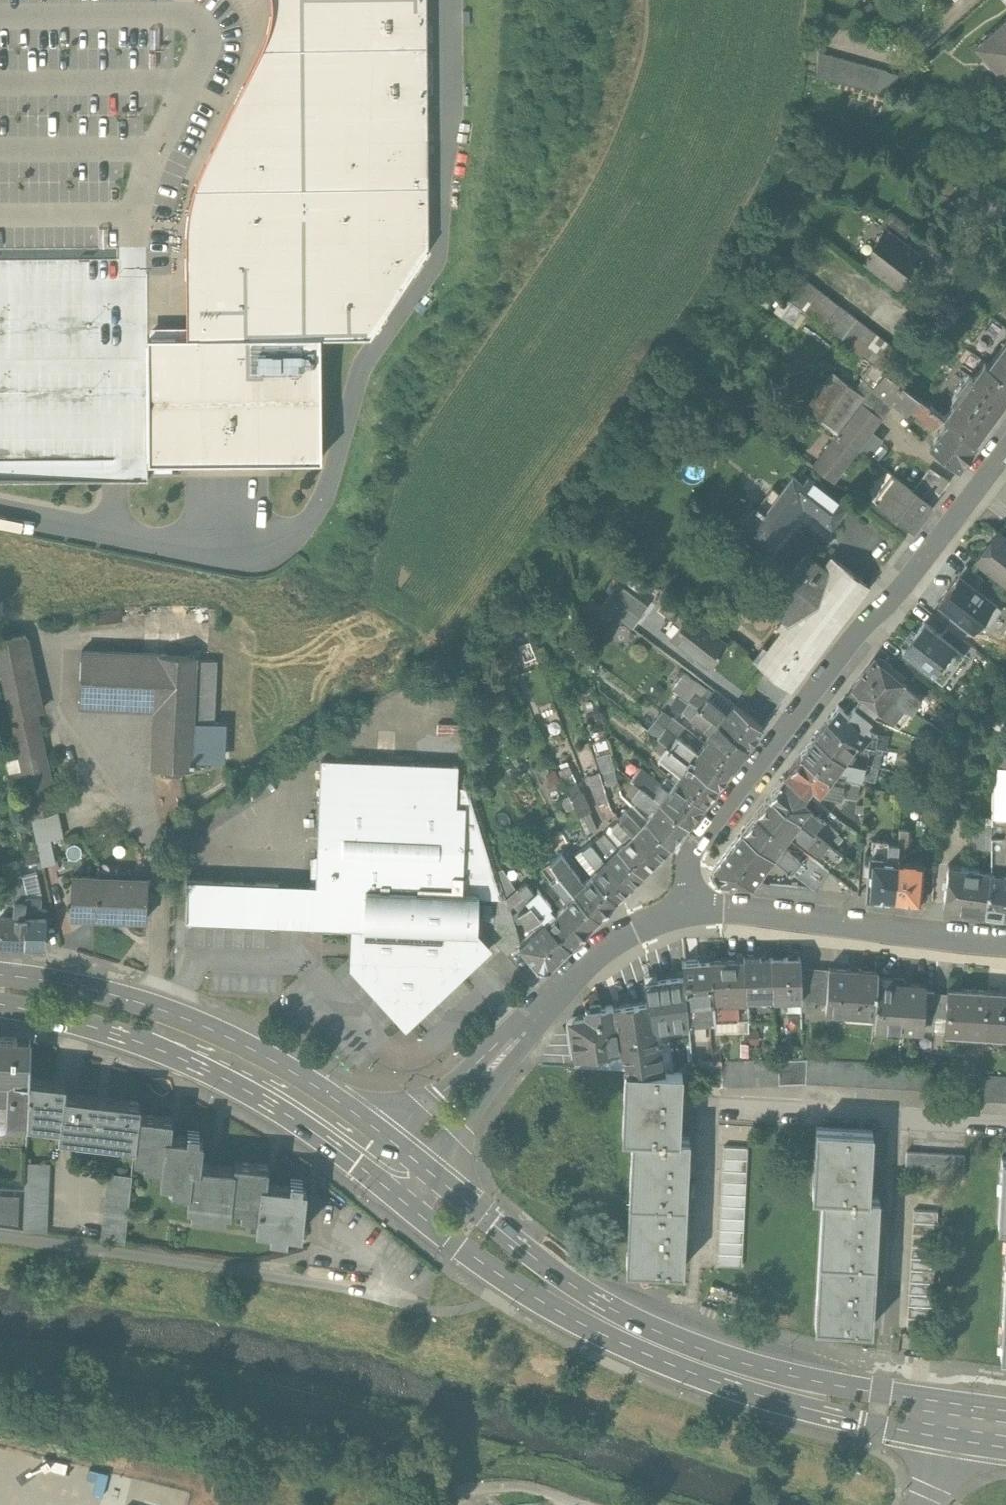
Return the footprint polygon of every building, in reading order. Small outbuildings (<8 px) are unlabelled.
[(281,7),(280,15),(278,27),(277,30),(275,37),(272,44),(211,169),(208,176),(204,187),(201,195),(199,203),(196,219),(195,234),(195,247),(196,297),(196,310),(196,318),(196,334),(172,334),(146,334),(148,459),(321,458),(320,334),(370,334),(427,247),(438,222),(431,0),(280,0),(281,7)] [(978,45),(1005,76),(1005,75),(1005,20),(978,45)] [(149,50),(159,50),(158,30),(148,30),(149,50)] [(853,59),(817,50),(815,74),(847,82),(853,59)] [(899,72),(853,59),(847,82),(878,91),(898,73),(899,72)] [(912,228),(890,211),(879,225),(883,228),(884,227),(902,240),(912,228)] [(99,247),(109,247),(109,227),(99,227),(99,247)] [(902,240),(884,227),(883,228),(876,238),(877,245),(865,261),(896,285),(911,266),(910,260),(916,252),(902,240)] [(0,248),(0,482),(114,480),(148,481),(148,459),(146,334),(196,334),(196,318),(195,247),(0,248)] [(837,305),(799,275),(785,294),(823,324),(837,305)] [(901,354),(837,305),(823,324),(885,371),(887,373),(901,354)] [(988,367),(1005,380),(1005,342),(988,367)] [(969,376),(952,399),(956,402),(945,418),(944,418),(973,441),(974,440),(983,427),(984,428),(1005,398),(1005,396),(1005,380),(988,367),(985,364),(974,379),(969,376)] [(887,373),(885,371),(873,387),(892,402),(907,413),(910,410),(916,415),(925,403),(887,373)] [(865,397),(833,372),(805,407),(838,432),(837,433),(857,448),(877,422),(858,407),(864,398),(865,397)] [(884,413),(892,402),(873,387),(865,397),(864,398),(884,413)] [(973,441),(944,418),(945,418),(925,403),(916,415),(935,430),(938,426),(942,430),(929,446),(958,469),(978,443),(974,440),(973,441)] [(837,433),(813,465),(832,480),(857,448),(837,433)] [(929,469),(912,491),(931,506),(949,482),(929,469)] [(764,511),(757,505),(740,527),(769,548),(802,505),(829,526),(845,506),(807,477),(802,483),(792,476),(764,511)] [(896,479),(878,503),(912,530),(931,506),(912,491),(896,479)] [(1005,523),(998,533),(1005,539),(1005,523)] [(997,532),(976,558),(1005,581),(1005,539),(998,533),(997,532)] [(823,568),(805,554),(765,606),(784,621),(778,628),(777,627),(777,628),(780,631),(802,648),(812,636),(856,578),(857,577),(830,557),(829,558),(830,558),(823,568)] [(984,580),(967,567),(960,576),(977,589),(984,580)] [(977,589),(960,576),(939,604),(974,630),(995,603),(977,589)] [(618,585),(603,606),(614,614),(632,628),(648,607),(618,585)] [(603,606),(602,607),(593,600),(588,607),(606,622),(614,614),(603,606)] [(676,602),(668,613),(678,621),(686,610),(676,602)] [(726,645),(688,616),(672,638),(691,653),(689,655),(694,659),(696,657),(709,666),(726,645)] [(941,637),(924,623),(902,652),(942,682),(964,654),(941,637)] [(977,649),(949,627),(941,637),(964,654),(970,658),(977,649)] [(780,631),(766,649),(763,647),(753,660),(791,689),(825,645),(812,636),(802,648),(780,631)] [(0,637),(0,672),(10,717),(35,712),(40,711),(24,632),(0,637)] [(195,655),(81,650),(80,703),(158,706),(156,765),(202,767),(202,759),(220,760),(221,722),(214,722),(216,660),(195,659),(195,655)] [(882,667),(874,661),(863,676),(905,707),(916,693),(900,681),(882,667)] [(904,676),(885,662),(882,667),(900,681),(904,676)] [(905,707),(863,676),(852,690),(859,696),(878,710),(894,722),(896,719),(905,707)] [(727,715),(696,691),(688,702),(699,710),(747,747),(762,728),(734,706),(727,715)] [(916,693),(905,707),(912,712),(922,698),(916,693)] [(878,710),(859,696),(856,701),(874,715),(878,710)] [(693,705),(685,716),(691,720),(699,710),(693,705)] [(905,707),(896,719),(902,724),(912,712),(905,707)] [(848,715),(839,708),(827,723),(854,744),(861,746),(871,733),(866,729),(862,726),(848,715)] [(747,747),(699,710),(691,720),(711,735),(704,744),(733,766),(747,747)] [(866,721),(851,710),(848,715),(862,726),(865,723),(866,721)] [(62,834),(35,712),(10,717),(41,864),(56,860),(50,837),(62,834)] [(827,723),(826,723),(814,739),(842,760),(865,765),(868,754),(850,750),(854,744),(827,723)] [(704,744),(697,752),(665,728),(657,738),(668,746),(718,785),(733,766),(704,744)] [(871,733),(861,746),(871,748),(879,739),(871,733)] [(842,760),(814,739),(800,757),(830,780),(836,772),(875,781),(878,768),(865,765),(842,760)] [(660,741),(653,750),(660,756),(668,746),(660,741)] [(718,785),(668,746),(660,756),(682,772),(675,782),(703,804),(718,785)] [(881,756),(868,754),(865,765),(878,768),(881,756)] [(830,780),(800,757),(784,778),(805,794),(811,786),(815,789),(821,790),(822,792),(855,799),(858,786),(830,780)] [(655,767),(645,759),(642,764),(651,772),(655,767)] [(458,765),(321,760),(316,884),(310,884),(308,924),(362,926),(362,935),(359,935),(358,965),(394,1004),(402,1004),(402,1008),(411,1008),(411,1004),(419,1005),(458,969),(459,931),(477,932),(478,890),(461,890),(465,804),(456,804),(458,765)] [(668,790),(639,767),(631,778),(635,782),(643,787),(689,822),(703,804),(675,782),(668,790)] [(587,774),(592,797),(604,794),(601,783),(613,780),(610,768),(587,774)] [(996,769),(991,791),(991,818),(990,836),(1005,837),(1005,769),(996,769)] [(805,794),(784,778),(768,798),(811,832),(821,820),(807,809),(805,803),(801,799),(805,794)] [(643,787),(635,782),(628,791),(635,797),(643,787)] [(689,822),(643,787),(635,797),(649,807),(651,804),(655,807),(648,815),(644,811),(640,814),(646,819),(671,844),(689,822)] [(811,832),(768,798),(755,816),(785,839),(792,830),(795,833),(795,836),(831,864),(840,854),(833,849),(811,832)] [(636,823),(627,815),(620,822),(629,830),(636,823)] [(785,839),(755,816),(741,834),(771,857),(791,871),(799,860),(798,859),(780,846),(785,839)] [(991,818),(969,818),(968,847),(990,848),(990,836),(991,818)] [(671,844),(646,819),(632,833),(658,858),(671,844)] [(838,832),(821,820),(811,832),(833,849),(841,839),(835,834),(838,832)] [(629,830),(620,822),(614,829),(622,837),(629,830)] [(908,828),(897,828),(896,842),(895,855),(906,856),(908,828)] [(658,858),(632,833),(619,847),(644,872),(658,858)] [(741,834),(712,872),(716,881),(750,884),(771,857),(741,834)] [(990,836),(990,848),(990,849),(1004,849),(1004,850),(1005,850),(1005,837),(990,836)] [(612,854),(599,837),(594,841),(597,844),(594,847),(595,849),(605,861),(612,854)] [(896,842),(871,839),(867,895),(892,897),(895,859),(895,855),(896,842)] [(595,849),(592,851),(590,847),(586,851),(599,867),(605,861),(595,849)] [(644,872),(619,847),(612,854),(605,861),(630,886),(644,872)] [(1004,850),(1004,849),(990,849),(990,870),(985,910),(1005,913),(1005,850),(1004,850)] [(592,875),(584,882),(570,865),(562,852),(550,859),(558,871),(560,874),(576,893),(599,917),(617,899),(592,875)] [(829,873),(803,853),(798,859),(799,860),(791,871),(816,890),(829,873)] [(922,860),(895,859),(892,897),(919,900),(922,860)] [(599,867),(592,875),(617,899),(630,886),(605,861),(599,867)] [(990,870),(949,864),(943,903),(985,910),(990,870)] [(599,917),(576,893),(560,874),(557,877),(554,873),(550,877),(564,895),(569,894),(572,897),(561,908),(584,931),(599,917)] [(148,878),(72,875),(70,915),(146,918),(148,878)] [(310,884),(187,879),(185,919),(308,924),(310,884)] [(0,892),(0,899),(2,906),(15,907),(11,889),(0,892)] [(584,931),(561,908),(551,918),(547,914),(549,908),(535,891),(531,894),(534,897),(529,901),(543,918),(570,945),(584,931)] [(40,896),(25,895),(24,914),(26,915),(25,944),(45,945),(45,935),(46,909),(39,909),(40,896)] [(529,901),(526,897),(520,902),(524,906),(519,910),(529,922),(531,922),(533,921),(536,926),(519,944),(540,965),(548,967),(570,945),(543,918),(529,901)] [(0,913),(0,943),(25,944),(26,915),(24,914),(0,913)] [(53,936),(45,935),(45,945),(53,946),(53,936)] [(743,958),(710,959),(713,995),(746,994),(743,958)] [(770,958),(743,958),(746,994),(747,1015),(748,1018),(775,1017),(773,997),(770,958)] [(799,958),(770,958),(773,997),(801,996),(800,968),(799,958)] [(710,959),(682,962),(684,976),(688,1022),(715,1020),(713,995),(710,959)] [(877,970),(828,966),(826,1001),(825,1010),(874,1013),(877,975),(877,970)] [(828,970),(800,968),(801,996),(801,999),(826,1001),(828,970)] [(895,981),(891,976),(877,975),(874,1013),(873,1024),(920,1027),(923,989),(923,983),(895,981)] [(645,981),(649,1001),(653,1030),(688,1024),(688,1022),(684,976),(645,981)] [(987,988),(947,985),(947,991),(945,1015),(944,1031),(984,1034),(984,1030),(987,988)] [(987,988),(984,1030),(1005,1032),(1005,989),(987,988)] [(935,990),(923,989),(920,1027),(932,1027),(933,1014),(935,990)] [(947,991),(935,990),(933,1014),(945,1015),(947,991)] [(649,1001),(613,1007),(613,1005),(601,1007),(600,1003),(589,1004),(590,1009),(585,1010),(586,1016),(574,1018),(569,1025),(574,1055),(575,1056),(624,1049),(626,1064),(626,1069),(662,1071),(658,1042),(655,1042),(653,1030),(649,1001)] [(15,1037),(0,1036),(0,1119),(27,1120),(29,1076),(30,1040),(15,1037)] [(807,1058),(778,1059),(778,1083),(805,1082),(807,1058)] [(868,1062),(807,1058),(805,1082),(866,1086),(868,1062)] [(778,1059),(737,1060),(738,1085),(778,1083),(778,1059)] [(737,1060),(720,1061),(720,1064),(721,1064),(719,1085),(738,1085),(737,1060)] [(720,1064),(700,1062),(698,1083),(719,1085),(721,1064),(720,1064)] [(929,1065),(868,1062),(866,1086),(928,1090),(929,1065)] [(626,1069),(622,1134),(633,1135),(626,1265),(681,1268),(689,1137),(678,1137),(681,1072),(662,1071),(626,1069)] [(981,1074),(979,1100),(1005,1102),(1005,1076),(981,1074)] [(66,1080),(29,1076),(27,1120),(28,1120),(60,1123),(64,1091),(65,1091),(66,1080)] [(65,1091),(64,1091),(60,1123),(59,1135),(136,1143),(139,1113),(140,1101),(65,1091)] [(136,1143),(134,1157),(145,1158),(144,1164),(161,1166),(165,1133),(170,1134),(172,1116),(139,1113),(136,1143)] [(871,1132),(815,1128),(812,1194),(822,1195),(814,1324),(870,1328),(877,1197),(867,1196),(871,1132)] [(170,1134),(165,1133),(161,1166),(160,1179),(189,1182),(190,1182),(193,1161),(200,1162),(203,1137),(198,1137),(199,1131),(187,1129),(186,1136),(170,1134)] [(745,1140),(719,1139),(714,1256),(739,1258),(745,1140)] [(941,1154),(906,1152),(905,1175),(940,1177),(941,1154)] [(964,1155),(941,1154),(940,1177),(963,1178),(964,1155)] [(200,1162),(193,1161),(190,1182),(189,1182),(186,1204),(229,1208),(230,1203),(258,1206),(261,1181),(266,1181),(268,1164),(235,1160),(234,1166),(200,1162)] [(50,1163),(26,1162),(25,1188),(25,1189),(24,1227),(24,1228),(47,1231),(50,1163)] [(132,1176),(108,1173),(101,1238),(124,1242),(132,1176)] [(266,1181),(261,1181),(258,1206),(256,1224),(270,1226),(269,1234),(286,1237),(287,1229),(300,1231),(306,1187),(301,1186),(302,1179),(290,1177),(289,1184),(266,1181)] [(0,1187),(0,1224),(24,1227),(25,1189),(25,1188),(0,1187)] [(933,1202),(909,1201),(902,1320),(926,1321),(933,1202)]
